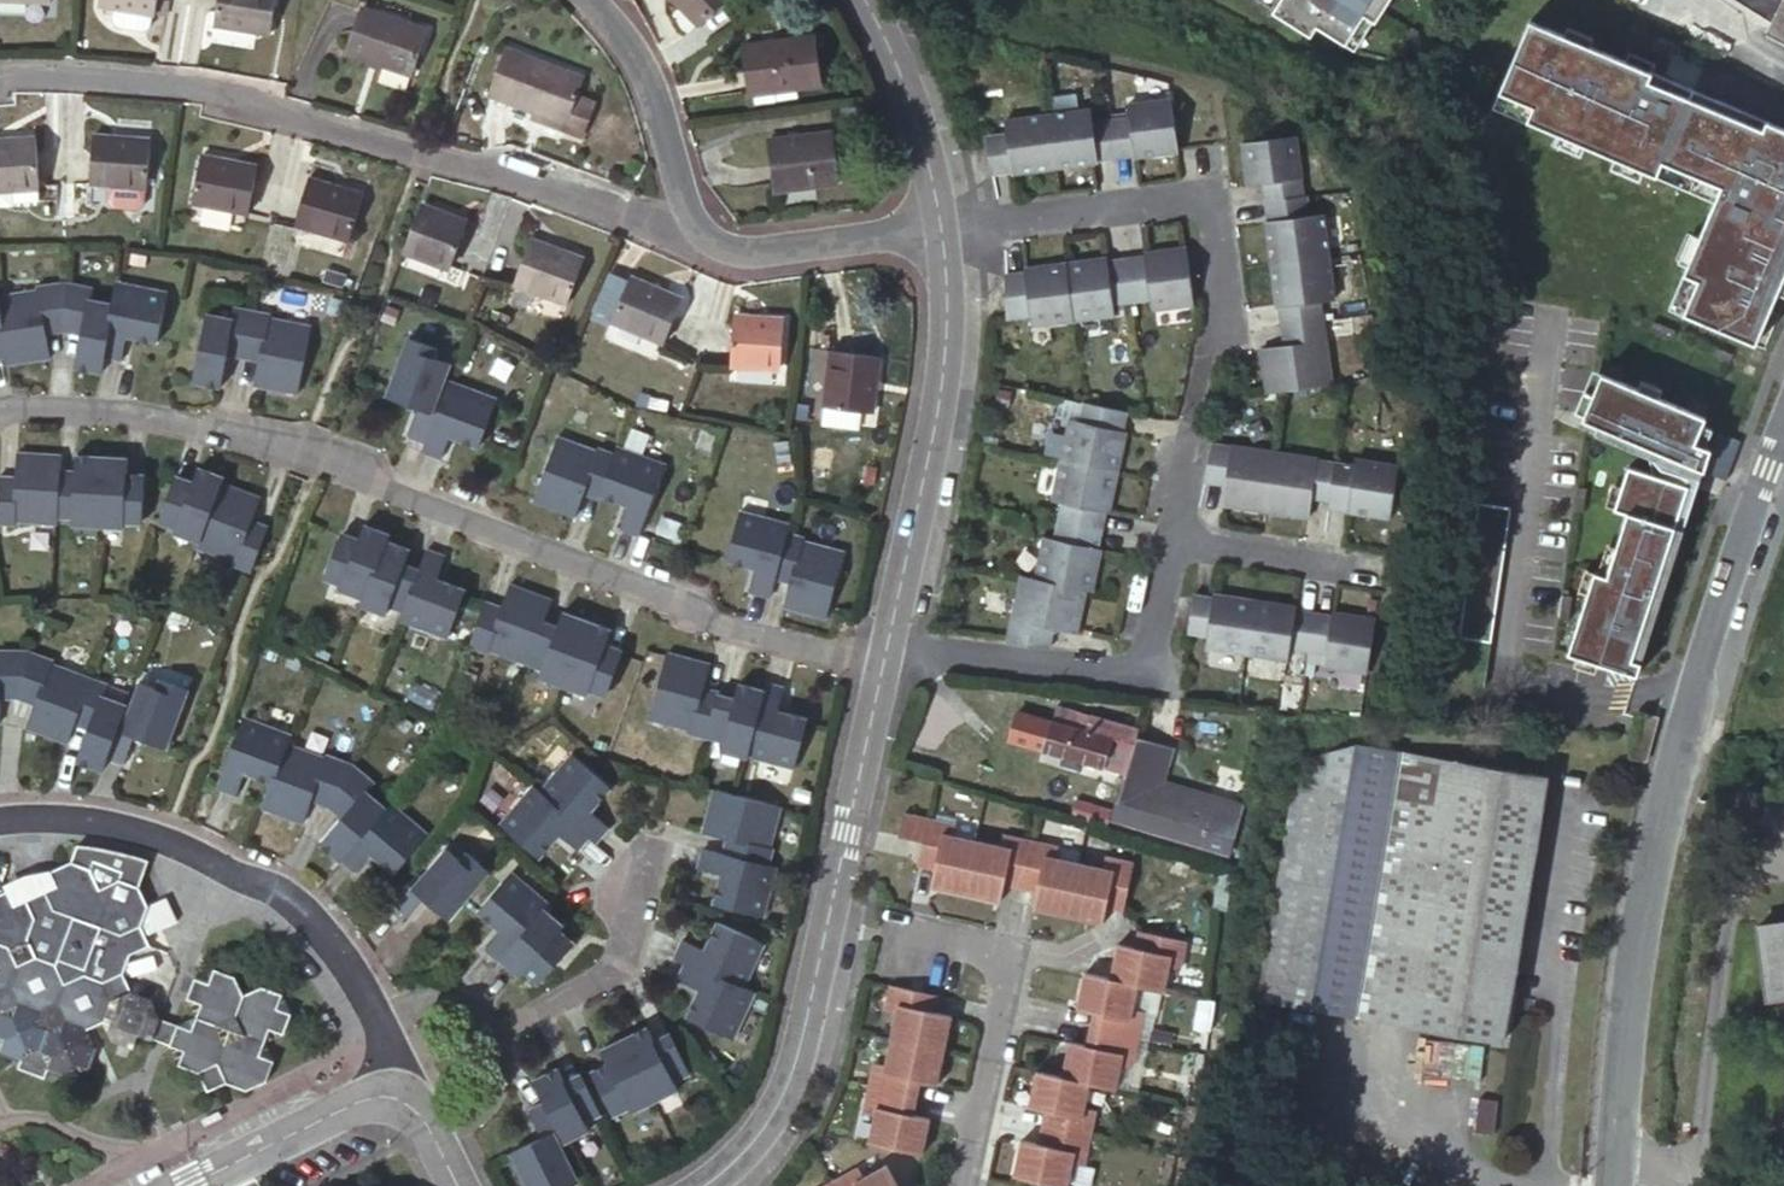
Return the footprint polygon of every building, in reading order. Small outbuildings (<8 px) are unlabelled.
[(104,8),(124,10),(162,14),(163,15),(165,0),(105,0),(104,8)] [(216,20),(275,28),(279,0),(219,0),(216,20)] [(700,23),(724,0),(678,0),(700,23)] [(1270,8),(1308,33),(1314,23),(1342,41),(1361,11),(1371,17),(1372,18),(1383,0),(1275,0),(1270,8)] [(1768,20),(1778,0),(1737,0),(1768,20)] [(1768,20),(1762,33),(1783,44),(1783,0),(1778,0),(1768,20)] [(431,30),(369,7),(354,51),(416,72),(431,30)] [(162,14),(124,10),(123,24),(128,29),(155,32),(161,28),(162,14)] [(1352,47),(1371,17),(1361,11),(1342,41),(1352,47)] [(1783,290),(1783,125),(1529,25),(1495,112),(1533,127),(1529,139),(1663,191),(1662,191),(1720,214),(1690,290),(1703,295),(1688,331),(1757,358),(1783,290)] [(815,44),(747,52),(753,97),(820,88),(815,44)] [(493,98),(540,116),(569,126),(580,98),(586,82),(510,56),(493,98)] [(1177,145),(1170,94),(1125,100),(1127,115),(1108,118),(1113,150),(1132,148),(1132,154),(1177,148),(1177,145)] [(569,126),(540,116),(537,121),(586,138),(599,104),(580,98),(569,126)] [(1044,111),(1051,164),(1094,159),(1094,153),(1113,150),(1108,118),(1089,120),(1087,106),(1044,111)] [(1051,164),(1044,111),(1000,117),(1002,131),(980,134),(987,167),(1007,165),(1008,170),(1051,164)] [(831,133),(770,141),(777,189),(838,181),(831,133)] [(16,187),(40,187),(39,134),(0,136),(0,188),(16,187)] [(149,140),(90,135),(87,183),(146,187),(149,140)] [(1244,142),(1249,183),(1270,181),(1273,200),(1306,196),(1303,176),(1304,176),(1298,135),(1244,142)] [(255,165),(195,158),(190,205),(249,213),(255,165)] [(371,191),(313,174),(301,221),(358,238),(371,191)] [(40,187),(16,187),(16,196),(40,195),(40,187)] [(1306,196),(1273,200),(1275,220),(1267,222),(1275,265),(1333,258),(1326,214),(1312,215),(1309,196),(1306,196)] [(427,203),(410,250),(460,267),(479,217),(453,207),(451,213),(427,203)] [(593,253),(534,234),(517,281),(576,301),(593,253)] [(1124,263),(1130,300),(1149,298),(1150,309),(1194,303),(1186,245),(1142,251),(1143,260),(1124,263)] [(1061,262),(1069,320),(1112,313),(1111,303),(1130,300),(1124,263),(1105,265),(1104,256),(1061,262)] [(1333,258),(1275,265),(1281,308),(1288,308),(1291,328),(1328,324),(1325,303),(1339,301),(1333,258)] [(1069,320),(1061,262),(1018,267),(1018,276),(1002,279),(1002,317),(1024,314),(1025,325),(1069,320)] [(691,292),(635,270),(615,319),(671,342),(691,292)] [(42,288),(3,295),(12,355),(13,361),(53,354),(49,331),(70,327),(70,279),(42,283),(42,288)] [(98,283),(70,279),(70,327),(90,330),(85,361),(109,365),(111,350),(120,297),(96,293),(98,283)] [(123,279),(120,297),(111,350),(129,353),(132,333),(161,337),(169,286),(123,279)] [(3,295),(1,285),(0,285),(0,357),(12,355),(3,295)] [(247,353),(255,309),(238,305),(236,316),(211,312),(199,377),(224,381),(230,350),(247,353)] [(272,312),(255,309),(247,353),(264,356),(259,379),(301,387),(313,322),(272,315),(272,312)] [(790,315),(736,309),(731,361),(785,366),(790,315)] [(1328,324),(1291,328),(1294,349),(1265,353),(1271,397),(1284,395),(1337,388),(1331,343),(1330,343),(1328,324)] [(429,442),(444,402),(438,400),(450,368),(433,360),(436,353),(410,343),(391,395),(422,408),(411,435),(429,442)] [(889,358),(832,350),(824,404),(880,413),(889,358)] [(1574,669),(1625,681),(1633,670),(1642,634),(1650,621),(1657,595),(1667,580),(1680,526),(1714,478),(1724,481),(1733,442),(1723,439),(1694,420),(1700,421),(1684,410),(1676,408),(1653,392),(1627,386),(1602,380),(1588,438),(1643,476),(1623,505),(1619,522),(1626,527),(1615,571),(1612,576),(1608,591),(1593,588),(1574,669)] [(450,387),(444,402),(429,442),(425,449),(443,456),(450,437),(478,448),(494,404),(450,387)] [(1067,415),(1058,455),(1116,468),(1126,427),(1116,425),(1120,407),(1082,398),(1078,418),(1067,415)] [(602,491),(615,450),(595,444),(593,450),(557,438),(538,499),(575,511),(581,492),(600,498),(602,491)] [(1267,509),(1277,448),(1232,443),(1232,444),(1214,442),(1207,475),(1227,478),(1224,503),(1267,509)] [(616,445),(615,450),(602,491),(630,500),(624,520),(643,525),(663,459),(616,445)] [(1320,456),(1277,448),(1267,509),(1311,515),(1315,490),(1334,493),(1338,460),(1320,457),(1320,456)] [(1396,514),(1404,460),(1359,453),(1358,463),(1338,460),(1334,493),(1333,505),(1396,514)] [(1060,500),(1056,519),(1094,527),(1098,508),(1107,510),(1116,468),(1058,455),(1049,497),(1060,500)] [(142,526),(144,491),(127,490),(128,476),(82,472),(80,487),(62,486),(64,472),(21,469),(19,494),(5,494),(2,528),(18,530),(18,525),(59,527),(60,522),(78,524),(78,526),(124,529),(125,526),(142,526)] [(232,571),(251,577),(267,533),(249,526),(257,503),(217,489),(219,484),(197,475),(191,489),(174,484),(158,526),(175,533),(173,539),(196,547),(194,552),(234,567),(232,571)] [(1482,508),(1471,577),(1497,581),(1508,513),(1482,508)] [(778,570),(791,526),(792,522),(743,509),(729,554),(757,564),(751,586),(771,593),(778,570)] [(683,518),(662,511),(655,529),(677,536),(683,518)] [(1041,535),(1032,576),(1083,587),(1090,589),(1099,548),(1090,546),(1094,527),(1056,519),(1051,538),(1041,535)] [(444,627),(460,579),(438,572),(446,552),(429,545),(422,566),(403,559),(408,545),(384,536),(385,530),(363,521),(356,535),(341,529),(325,568),(341,575),(338,584),(362,593),(359,600),(384,610),(386,601),(406,609),(404,613),(444,627)] [(808,532),(791,526),(778,570),(795,575),(787,600),(827,613),(846,548),(807,535),(808,532)] [(1010,618),(1004,642),(1041,646),(1045,626),(1051,627),(1073,631),(1074,628),(1083,587),(1032,576),(1018,573),(1008,617),(1010,618)] [(606,699),(622,651),(606,644),(611,631),(564,613),(559,627),(542,621),(549,601),(515,589),(507,608),(487,600),(469,648),(491,657),(492,652),(543,671),(539,679),(587,697),(589,692),(606,699)] [(1195,592),(1194,599),(1214,602),(1214,594),(1195,592)] [(1214,602),(1194,599),(1189,632),(1209,635),(1206,646),(1248,653),(1256,599),(1214,593),(1214,594),(1214,602)] [(1256,599),(1248,653),(1292,659),(1294,647),(1312,651),(1317,617),(1298,615),(1300,606),(1256,599)] [(1317,617),(1312,651),(1331,653),(1330,665),(1374,672),(1381,617),(1338,611),(1336,620),(1317,617)] [(1045,626),(1041,646),(1047,646),(1051,627),(1045,626)] [(188,694),(163,684),(159,692),(143,686),(130,720),(121,717),(124,707),(103,699),(107,687),(51,665),(53,660),(29,652),(1,651),(0,655),(0,700),(19,699),(35,707),(27,728),(65,742),(72,726),(88,733),(78,760),(100,768),(104,758),(128,766),(138,738),(166,749),(188,694)] [(795,767),(806,722),(778,715),(782,695),(763,690),(762,695),(739,690),(735,702),(717,698),(717,695),(701,692),(707,669),(666,660),(650,725),(690,736),(688,743),(724,751),(724,753),(747,758),(747,756),(795,767)] [(1128,770),(1139,728),(1092,715),(1088,728),(1053,718),(1045,749),(1128,770)] [(389,877),(419,841),(365,798),(373,789),(351,770),(319,758),(317,761),(284,749),(288,738),(242,722),(218,786),(235,792),(243,775),(270,785),(263,808),(302,824),(310,803),(327,811),(343,824),(323,848),(354,873),(367,859),(389,877)] [(1412,1026),(1456,765),(1355,747),(1298,767),(1259,1000),(1412,1026)] [(1412,1026),(1502,1041),(1546,780),(1456,765),(1412,1026)] [(586,850),(596,837),(582,824),(601,802),(564,770),(534,804),(528,799),(497,834),(532,865),(550,846),(565,859),(579,843),(586,850)] [(1238,851),(1246,803),(1128,773),(1119,821),(1233,850),(1238,851)] [(761,849),(770,811),(710,797),(700,836),(721,841),(717,857),(703,854),(698,871),(719,876),(712,905),(759,916),(768,870),(761,868),(764,851),(761,849)] [(920,837),(925,812),(901,807),(897,832),(920,837)] [(953,818),(925,812),(920,837),(915,857),(934,862),(931,876),(999,889),(1002,876),(1039,882),(1036,897),(1106,910),(1109,897),(1127,900),(1137,856),(1107,850),(1103,860),(1056,851),(1059,841),(1000,827),(996,839),(951,831),(953,818)] [(444,923),(483,878),(463,861),(459,866),(446,856),(417,886),(410,881),(383,912),(400,925),(419,904),(444,923)] [(171,1013),(163,994),(137,983),(126,963),(133,946),(153,937),(146,923),(154,899),(146,883),(126,877),(128,870),(100,860),(97,868),(76,861),(59,869),(53,890),(37,898),(15,890),(0,897),(0,1033),(4,1034),(13,1054),(33,1062),(31,1069),(61,1079),(64,1071),(80,1076),(98,1068),(106,1043),(98,1028),(115,1019),(125,1037),(144,1043),(149,1029),(164,1033),(171,1013)] [(533,988),(567,948),(555,937),(559,933),(539,917),(541,915),(506,884),(473,923),(495,942),(482,958),(495,968),(497,967),(517,982),(521,979),(533,988)] [(1181,955),(1186,928),(1140,919),(1137,935),(1122,932),(1114,967),(1090,963),(1082,996),(1098,1001),(1090,1037),(1074,1034),(1066,1069),(1044,1064),(1038,1098),(1053,1102),(1045,1140),(1029,1137),(1021,1172),(1071,1182),(1077,1157),(1088,1160),(1099,1102),(1089,1099),(1094,1075),(1117,1080),(1122,1056),(1134,1058),(1146,998),(1134,996),(1137,972),(1164,978),(1169,953),(1181,955)] [(730,989),(747,944),(695,923),(684,949),(673,944),(665,963),(672,966),(666,981),(677,986),(667,1013),(725,1036),(742,994),(730,989)] [(1755,926),(1765,1000),(1783,997),(1783,923),(1755,926)] [(297,1026),(304,1005),(295,986),(277,979),(258,989),(248,969),(228,963),(209,972),(202,994),(211,1011),(193,1020),(186,1041),(196,1061),(218,1068),(225,1083),(241,1075),(262,1082),(281,1072),(289,1051),(281,1035),(297,1026)] [(937,1005),(941,986),(899,976),(893,1000),(904,1005),(892,1063),(881,1060),(870,1108),(881,1110),(875,1139),(925,1149),(932,1114),(914,1110),(922,1075),(940,1080),(956,1010),(937,1005)] [(686,1078),(664,1036),(648,1044),(641,1032),(598,1053),(605,1067),(591,1073),(613,1116),(628,1108),(631,1112),(672,1092),(670,1087),(686,1078)] [(578,1076),(560,1084),(553,1071),(531,1082),(542,1103),(525,1111),(538,1141),(510,1154),(525,1185),(554,1185),(571,1178),(555,1145),(583,1131),(579,1123),(597,1115),(578,1076)] [(892,1159),(866,1173),(860,1164),(819,1185),(906,1185),(892,1159)]
